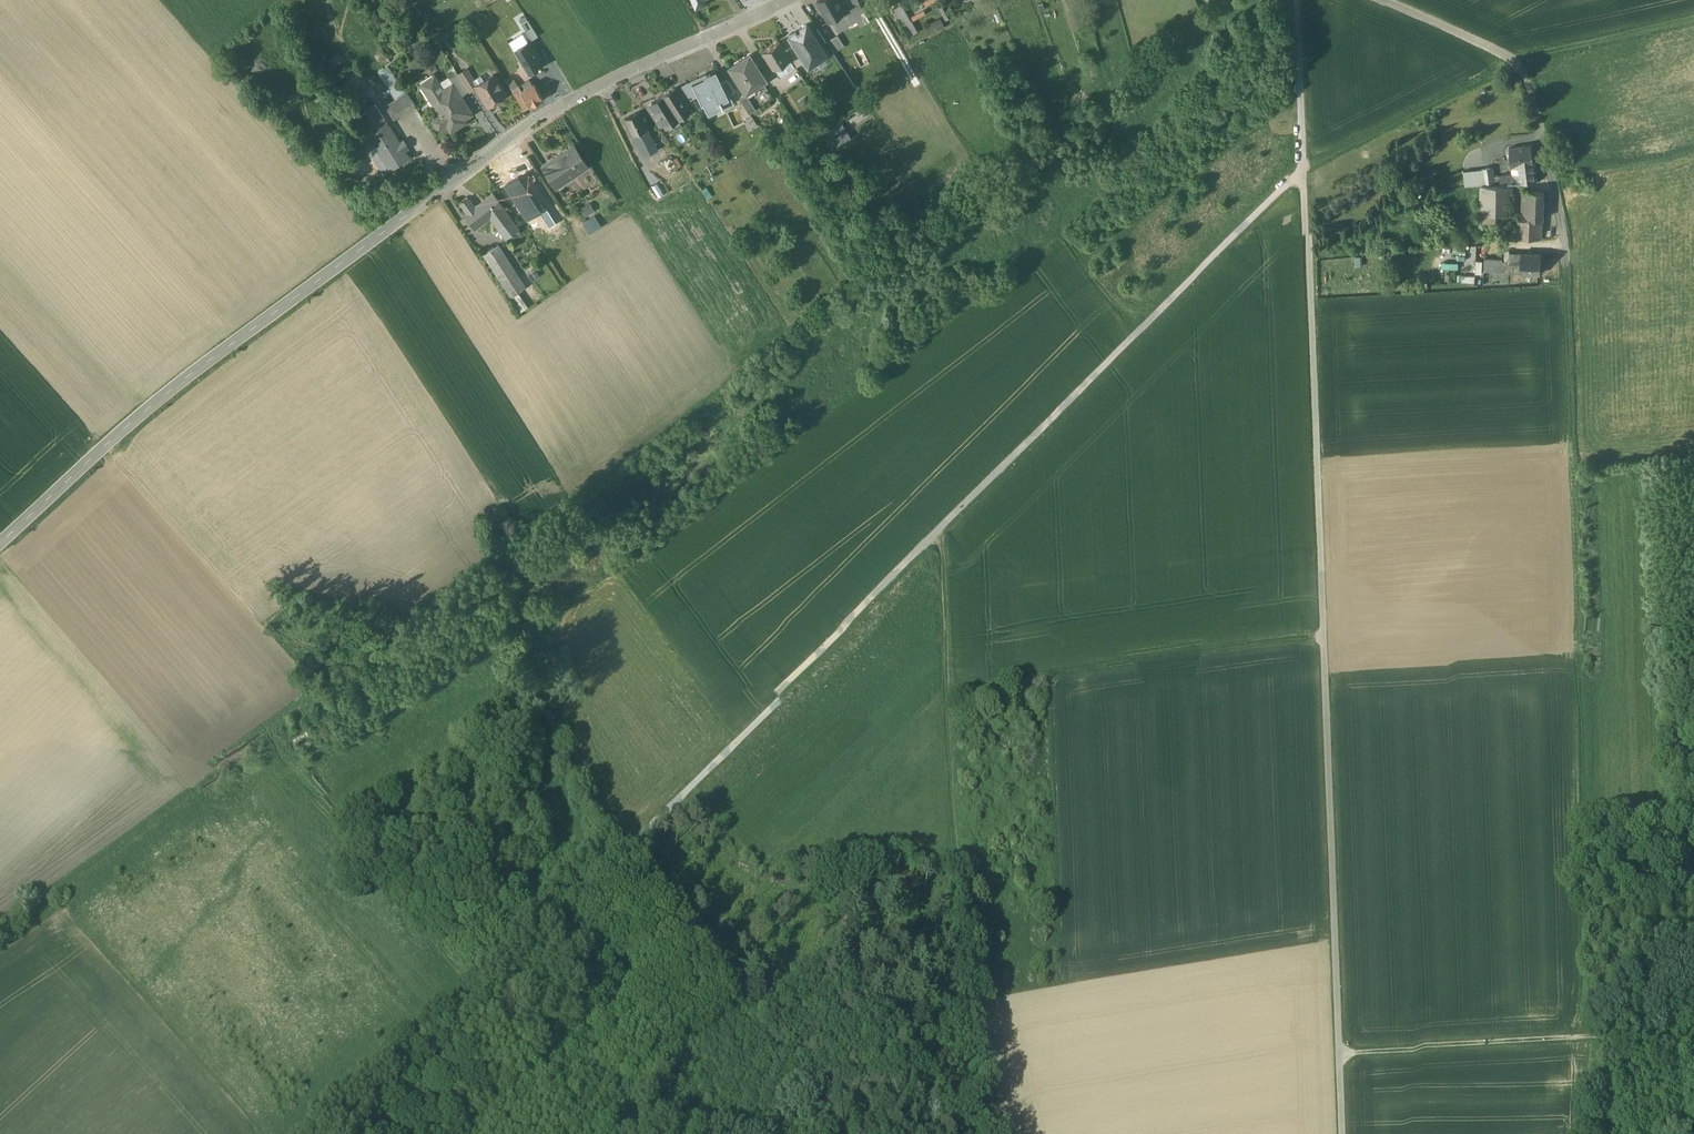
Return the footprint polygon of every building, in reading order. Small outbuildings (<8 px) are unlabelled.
[(696,14),(706,9),(704,4),(713,0),(689,0),(696,14)] [(833,0),(831,0),(817,8),(829,29),(831,27),(844,20),(837,6),(833,0)] [(848,1),(854,11),(859,8),(854,0),(849,0),(848,1)] [(924,9),(926,13),(940,7),(938,2),(924,9)] [(857,15),(845,22),(844,20),(831,27),(841,44),(870,28),(861,12),(857,15)] [(902,13),(894,18),(911,45),(919,40),(902,13)] [(940,15),(946,27),(951,25),(944,13),(940,15)] [(915,28),(927,22),(925,18),(913,24),(915,28)] [(532,44),(538,40),(528,24),(522,27),(532,44)] [(941,26),(931,31),(936,40),(945,35),(941,26)] [(827,61),(807,31),(800,35),(802,38),(798,41),(796,38),(789,42),(795,51),(787,57),(785,57),(786,58),(790,65),(796,73),(805,67),(809,73),(814,70),(814,68),(820,64),(822,65),(827,61)] [(845,53),(838,42),(827,49),(833,60),(845,53)] [(528,78),(542,69),(528,46),(514,55),(528,78)] [(785,57),(779,47),(763,58),(774,75),(790,65),(786,58),(785,57)] [(766,88),(749,61),(729,75),(745,101),(746,101),(766,88)] [(790,65),(774,75),(780,83),(796,73),(790,65)] [(387,68),(379,74),(387,86),(395,81),(387,68)] [(477,89),(466,72),(458,77),(469,94),(476,90),(476,89),(477,89)] [(458,77),(457,75),(449,80),(453,87),(454,87),(461,99),(469,94),(458,77)] [(710,115),(712,118),(733,107),(730,100),(726,102),(720,89),(712,75),(691,85),(698,100),(701,106),(702,105),(708,116),(710,115)] [(453,87),(444,93),(434,77),(426,82),(420,86),(420,87),(437,113),(438,112),(442,117),(432,123),(438,133),(446,128),(450,135),(461,128),(459,125),(472,117),(461,99),(454,87),(453,87)] [(506,98),(493,78),(477,89),(476,89),(476,90),(488,109),(506,98)] [(406,97),(395,81),(387,86),(397,102),(406,97)] [(514,84),(508,88),(512,94),(518,90),(514,84)] [(529,84),(519,90),(522,94),(532,88),(529,84)] [(690,104),(698,100),(691,85),(681,91),(690,104)] [(735,97),(727,85),(720,89),(726,102),(730,100),(735,97)] [(364,114),(344,87),(336,93),(356,120),(356,119),(364,114)] [(522,94),(521,95),(530,111),(543,103),(534,87),(532,88),(522,94)] [(530,111),(521,95),(522,94),(519,90),(518,90),(512,94),(524,114),(530,111)] [(690,104),(681,91),(675,95),(687,113),(693,109),(690,104)] [(678,124),(689,117),(687,113),(675,95),(674,94),(663,101),(678,124)] [(397,102),(385,110),(393,122),(415,108),(407,96),(406,97),(397,102)] [(678,124),(663,101),(651,109),(652,110),(652,111),(663,128),(666,132),(678,124)] [(746,101),(745,101),(740,104),(750,120),(756,116),(746,101)] [(364,114),(356,119),(368,138),(387,126),(375,107),(364,114)] [(658,131),(663,128),(652,111),(652,110),(647,113),(658,131)] [(831,114),(820,121),(827,132),(838,124),(831,114)] [(646,133),(639,117),(624,124),(631,140),(632,140),(646,133)] [(368,138),(390,172),(409,160),(404,153),(406,151),(406,150),(403,146),(402,145),(400,147),(394,137),(387,126),(368,138)] [(823,138),(831,156),(852,145),(843,128),(823,138)] [(646,133),(632,140),(642,161),(656,154),(648,136),(646,133)] [(587,171),(574,150),(543,171),(556,191),(587,171)] [(1530,154),(1508,156),(1508,158),(1506,160),(1507,164),(1509,166),(1511,182),(1498,184),(1500,191),(1535,190),(1530,154)] [(1491,176),(1482,177),(1484,193),(1493,193),(1492,185),(1491,176)] [(504,190),(525,225),(539,217),(540,216),(519,181),(504,190)] [(1498,184),(1492,185),(1493,193),(1500,193),(1500,191),(1498,184)] [(1593,187),(1576,187),(1576,201),(1593,200),(1593,187)] [(1484,193),(1480,193),(1480,221),(1495,221),(1511,221),(1511,220),(1511,193),(1500,193),(1493,193),(1484,193)] [(494,198),(475,212),(477,214),(469,220),(468,218),(465,220),(474,232),(490,220),(506,242),(517,233),(501,212),(503,211),(494,198)] [(1541,200),(1530,200),(1530,204),(1522,204),(1521,221),(1521,227),(1540,227),(1541,200)] [(475,212),(468,202),(460,207),(468,218),(469,220),(477,214),(475,212)] [(593,216),(587,209),(580,214),(586,221),(593,216)] [(549,233),(556,229),(546,212),(540,216),(539,217),(549,233)] [(1511,220),(1511,221),(1495,221),(1494,231),(1516,232),(1521,232),(1521,227),(1521,221),(1511,220)] [(1495,221),(1480,221),(1480,231),(1494,231),(1495,221)] [(600,231),(594,222),(584,228),(590,238),(600,231)] [(1540,227),(1521,227),(1521,232),(1516,232),(1516,235),(1515,245),(1539,246),(1540,227)] [(526,292),(499,250),(483,260),(511,302),(526,292)] [(1540,262),(1520,262),(1508,261),(1508,269),(1507,280),(1519,281),(1539,282),(1540,262)] [(1501,267),(1484,266),(1483,279),(1507,280),(1508,269),(1501,269),(1501,267)]
